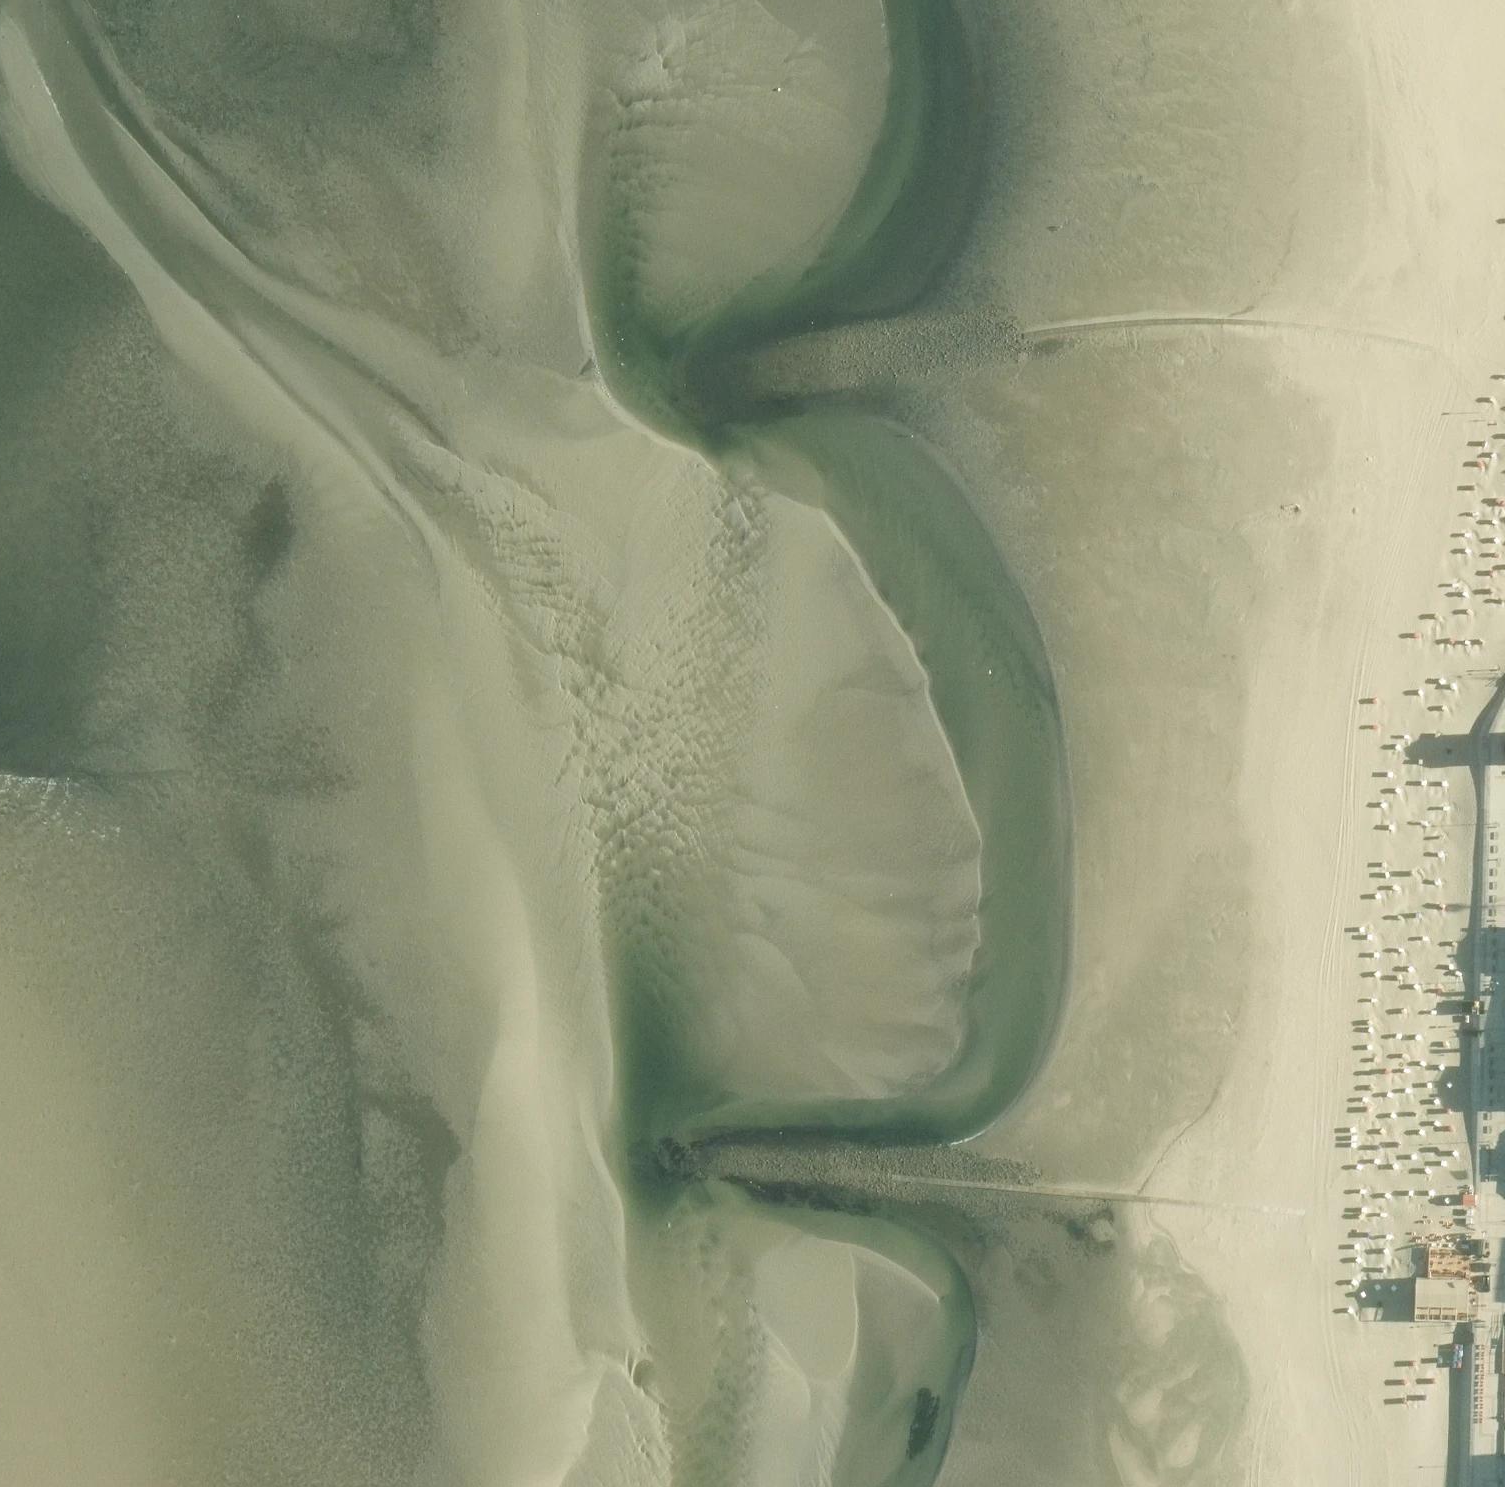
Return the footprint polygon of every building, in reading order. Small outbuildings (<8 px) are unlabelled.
[(1404,1273),(1404,1300),(1461,1302),(1462,1275),(1404,1273)]
